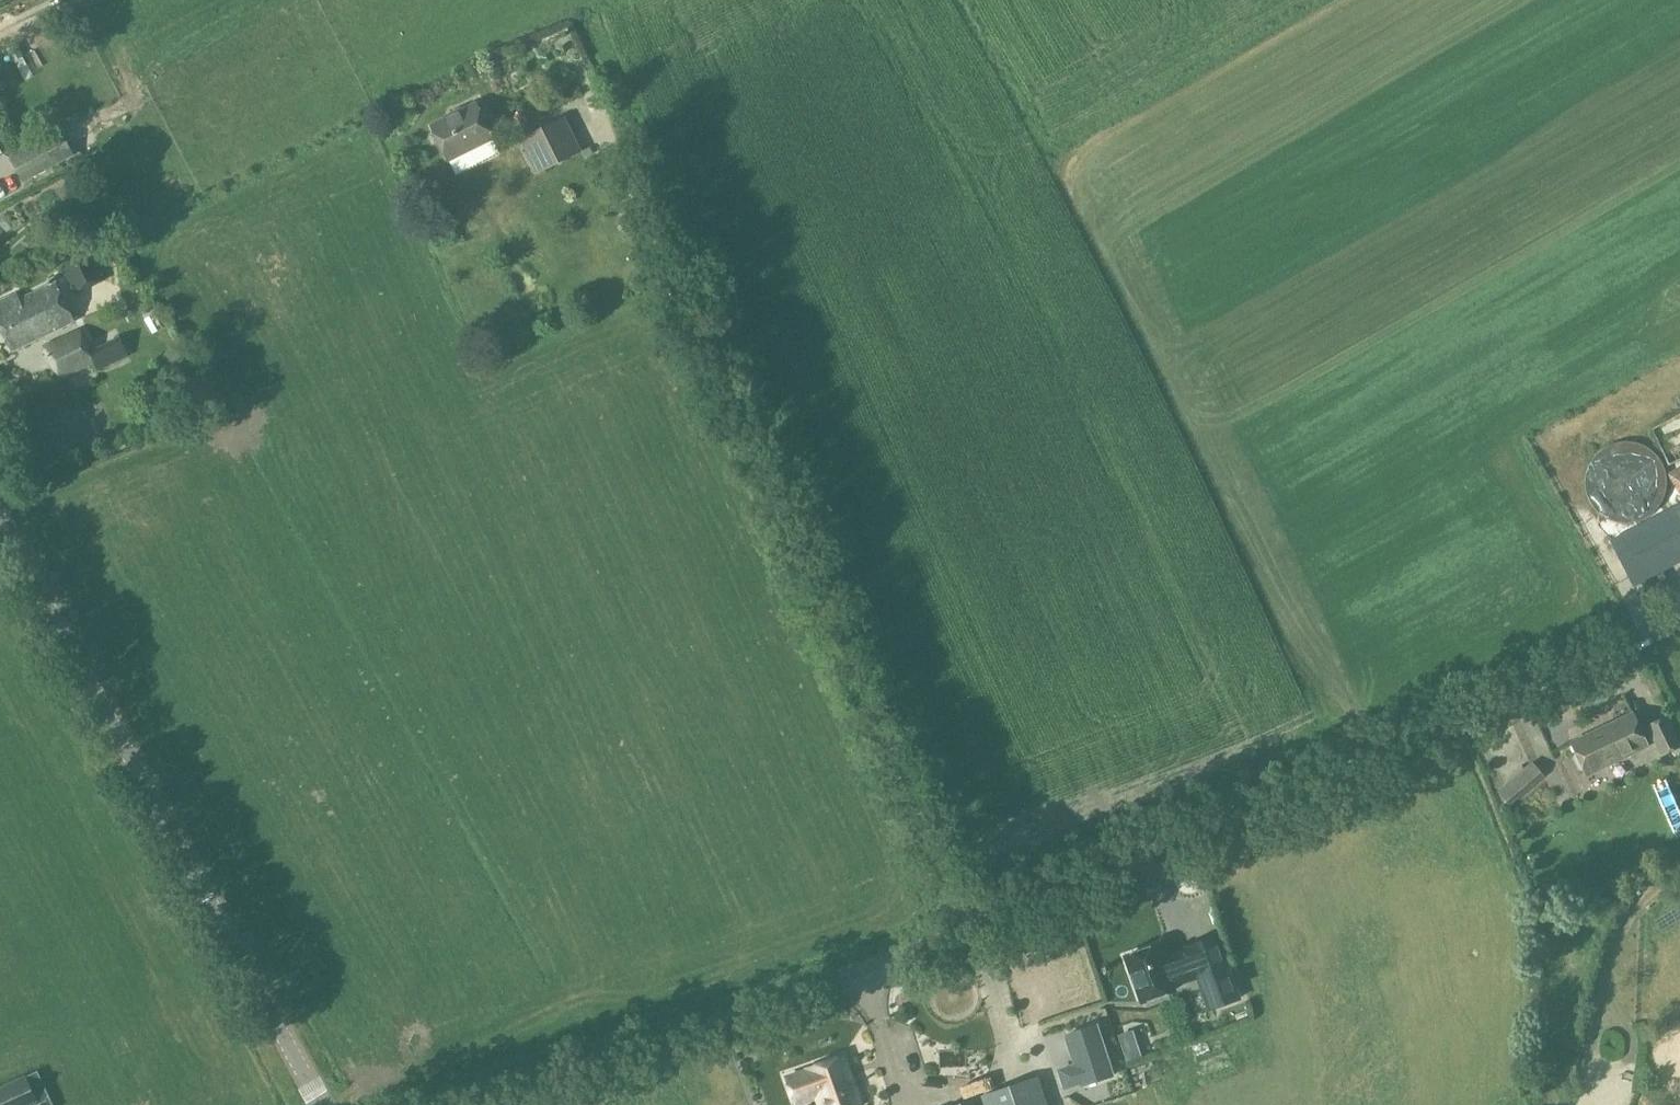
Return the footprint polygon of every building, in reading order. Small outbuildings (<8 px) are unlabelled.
[(433,127),(450,161),(495,138),(479,105),(433,127)] [(551,168),(583,152),(566,118),(534,134),(551,168)] [(61,131),(11,158),(25,183),(74,156),(61,131)] [(71,292),(81,315),(114,300),(104,277),(71,292)] [(0,303),(0,322),(14,352),(76,323),(55,279),(51,281),(53,284),(20,299),(18,295),(0,303)] [(81,328),(44,346),(61,382),(97,365),(100,372),(130,357),(121,338),(93,352),(81,328)] [(1670,468),(1679,464),(1679,415),(1651,428),(1670,468)] [(1613,541),(1637,585),(1679,561),(1679,504),(1613,541)] [(1665,574),(1659,577),(1663,584),(1669,581),(1665,574)] [(1573,744),(1589,777),(1650,748),(1634,715),(1573,744)] [(1668,717),(1648,726),(1663,757),(1679,748),(1679,742),(1668,717)] [(1510,804),(1543,776),(1533,764),(1500,793),(1510,804)] [(1159,946),(1126,958),(1142,1003),(1175,992),(1174,987),(1197,979),(1209,1012),(1243,1000),(1219,934),(1186,946),(1187,950),(1173,955),(1173,957),(1164,960),(1159,946)] [(1077,1066),(1059,1072),(1064,1089),(1085,1082),(1086,1086),(1114,1077),(1097,1026),(1067,1036),(1077,1066)] [(846,1057),(809,1070),(809,1072),(787,1080),(796,1104),(802,1104),(818,1099),(820,1104),(862,1104),(846,1057)] [(39,1104),(26,1077),(0,1090),(0,1104),(36,1104),(39,1104)] [(988,1104),(1048,1104),(1039,1078),(985,1096),(988,1104)] [(1144,1086),(1132,1092),(1139,1104),(1153,1104),(1144,1086)]
